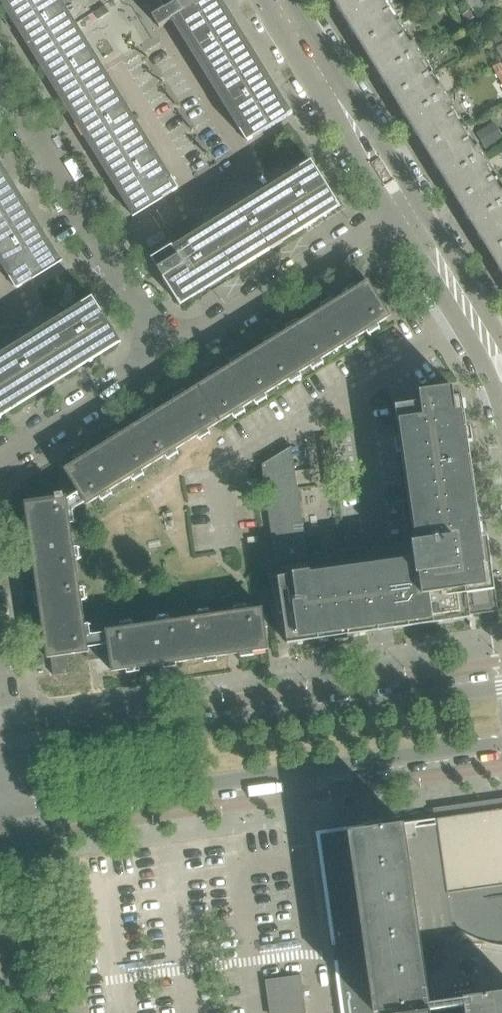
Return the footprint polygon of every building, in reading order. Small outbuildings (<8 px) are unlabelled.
[(62,0),(0,0),(0,2),(133,216),(179,188),(62,0)] [(215,0),(159,0),(165,9),(152,17),(159,28),(172,21),(247,142),(288,117),(215,0)] [(384,4),(388,1),(388,0),(334,0),(343,14),(342,15),(349,25),(362,46),(397,25),(384,4)] [(484,0),(472,0),(478,10),(486,4),(484,0)] [(493,24),(487,15),(480,19),(485,28),(493,24)] [(429,75),(422,64),(426,62),(414,42),(410,45),(397,25),(362,46),(375,66),(374,66),(381,77),(382,77),(394,96),(429,75)] [(496,29),(489,33),(496,45),(501,41),(501,38),(496,29)] [(462,128),(449,107),(453,105),(441,86),(437,88),(429,75),(394,96),(407,118),(407,119),(413,129),(414,129),(427,150),(462,128)] [(493,179),(487,168),(490,166),(478,146),(475,149),(462,128),(427,150),(439,170),(445,181),(446,181),(458,200),(493,179)] [(0,161),(0,262),(17,289),(62,261),(0,161)] [(224,273),(300,225),(298,221),(309,213),(312,218),(337,202),(311,162),(274,185),(172,246),(162,230),(154,235),(164,251),(151,259),(178,301),(212,280),(209,275),(221,268),(224,273)] [(501,192),(493,179),(458,200),(472,222),(471,223),(478,233),(491,253),(501,247),(501,191),(501,192)] [(491,253),(501,271),(501,247),(491,253)] [(390,317),(368,281),(366,282),(356,289),(344,296),(343,296),(334,302),(322,309),(311,316),(333,352),(345,345),(356,338),(367,331),(377,325),(390,317)] [(82,361),(79,356),(91,349),(93,353),(118,338),(92,297),(0,355),(0,411),(82,361)] [(333,352),(311,316),(299,324),(288,331),(278,337),(277,337),(266,344),(255,351),(277,387),(289,380),(299,373),(310,366),(321,360),(333,352)] [(277,387),(255,351),(243,359),(232,366),(231,366),(222,372),(221,372),(210,379),(198,387),(220,422),(232,415),(243,408),(254,401),(265,395),(277,387)] [(208,430),(220,422),(198,387),(186,394),(175,401),(164,408),(155,413),(154,414),(143,421),(132,428),(154,464),(165,457),(166,456),(176,450),(197,437),(208,430)] [(497,606),(491,564),(491,562),(485,563),(481,537),(468,443),(473,442),(471,428),(466,429),(462,397),(454,398),(453,387),(419,392),(421,403),(395,406),(400,438),(395,439),(397,453),(402,452),(414,542),(412,542),(378,547),(381,563),(310,573),(310,570),(307,571),(306,559),(307,559),(292,447),(262,465),(276,563),(279,563),(281,577),(278,577),(287,644),(334,637),(335,642),(349,640),(348,635),(470,618),(469,610),(497,606)] [(142,471),(154,464),(132,428),(120,435),(109,442),(98,449),(89,454),(88,455),(77,462),(64,469),(79,492),(84,501),(85,503),(87,505),(99,497),(110,491),(131,478),(142,471)] [(74,548),(70,523),(69,511),(84,501),(79,492),(67,499),(67,496),(64,497),(63,493),(55,494),(56,498),(25,502),(26,506),(27,517),(29,530),(31,542),(32,553),(32,554),(34,567),(36,580),(78,574),(76,561),(74,548)] [(78,574),(36,580),(38,594),(40,607),(42,619),(43,630),(43,631),(45,644),(47,658),(51,658),(67,656),(87,653),(89,653),(86,636),(85,625),(83,613),(81,601),(80,588),(78,574)] [(268,650),(262,608),(247,610),(235,612),(210,616),(198,617),(184,619),(190,661),(203,659),(217,657),(229,655),(240,654),(241,654),(254,652),(268,650)] [(190,661),(184,619),(170,621),(158,623),(133,626),(121,628),(106,630),(106,633),(110,658),(111,670),(112,672),(126,670),(139,668),(152,666),(163,665),(176,663),(190,661)] [(110,658),(106,633),(86,636),(89,653),(87,653),(88,658),(94,657),(94,660),(110,658)] [(69,674),(67,656),(51,658),(53,676),(69,674)] [(435,808),(436,819),(447,894),(451,924),(465,934),(480,941),(491,944),(501,946),(501,799),(435,808)] [(451,924),(436,819),(402,824),(402,830),(405,830),(419,932),(454,926),(451,924)] [(429,1005),(429,1002),(419,932),(405,830),(402,830),(402,824),(360,830),(321,836),(346,1012),(431,1012),(429,1005)] [(265,981),(270,1012),(306,1012),(301,975),(265,981)] [(429,1002),(429,1005),(431,1012),(501,1012),(501,991),(468,996),(429,1002)]
